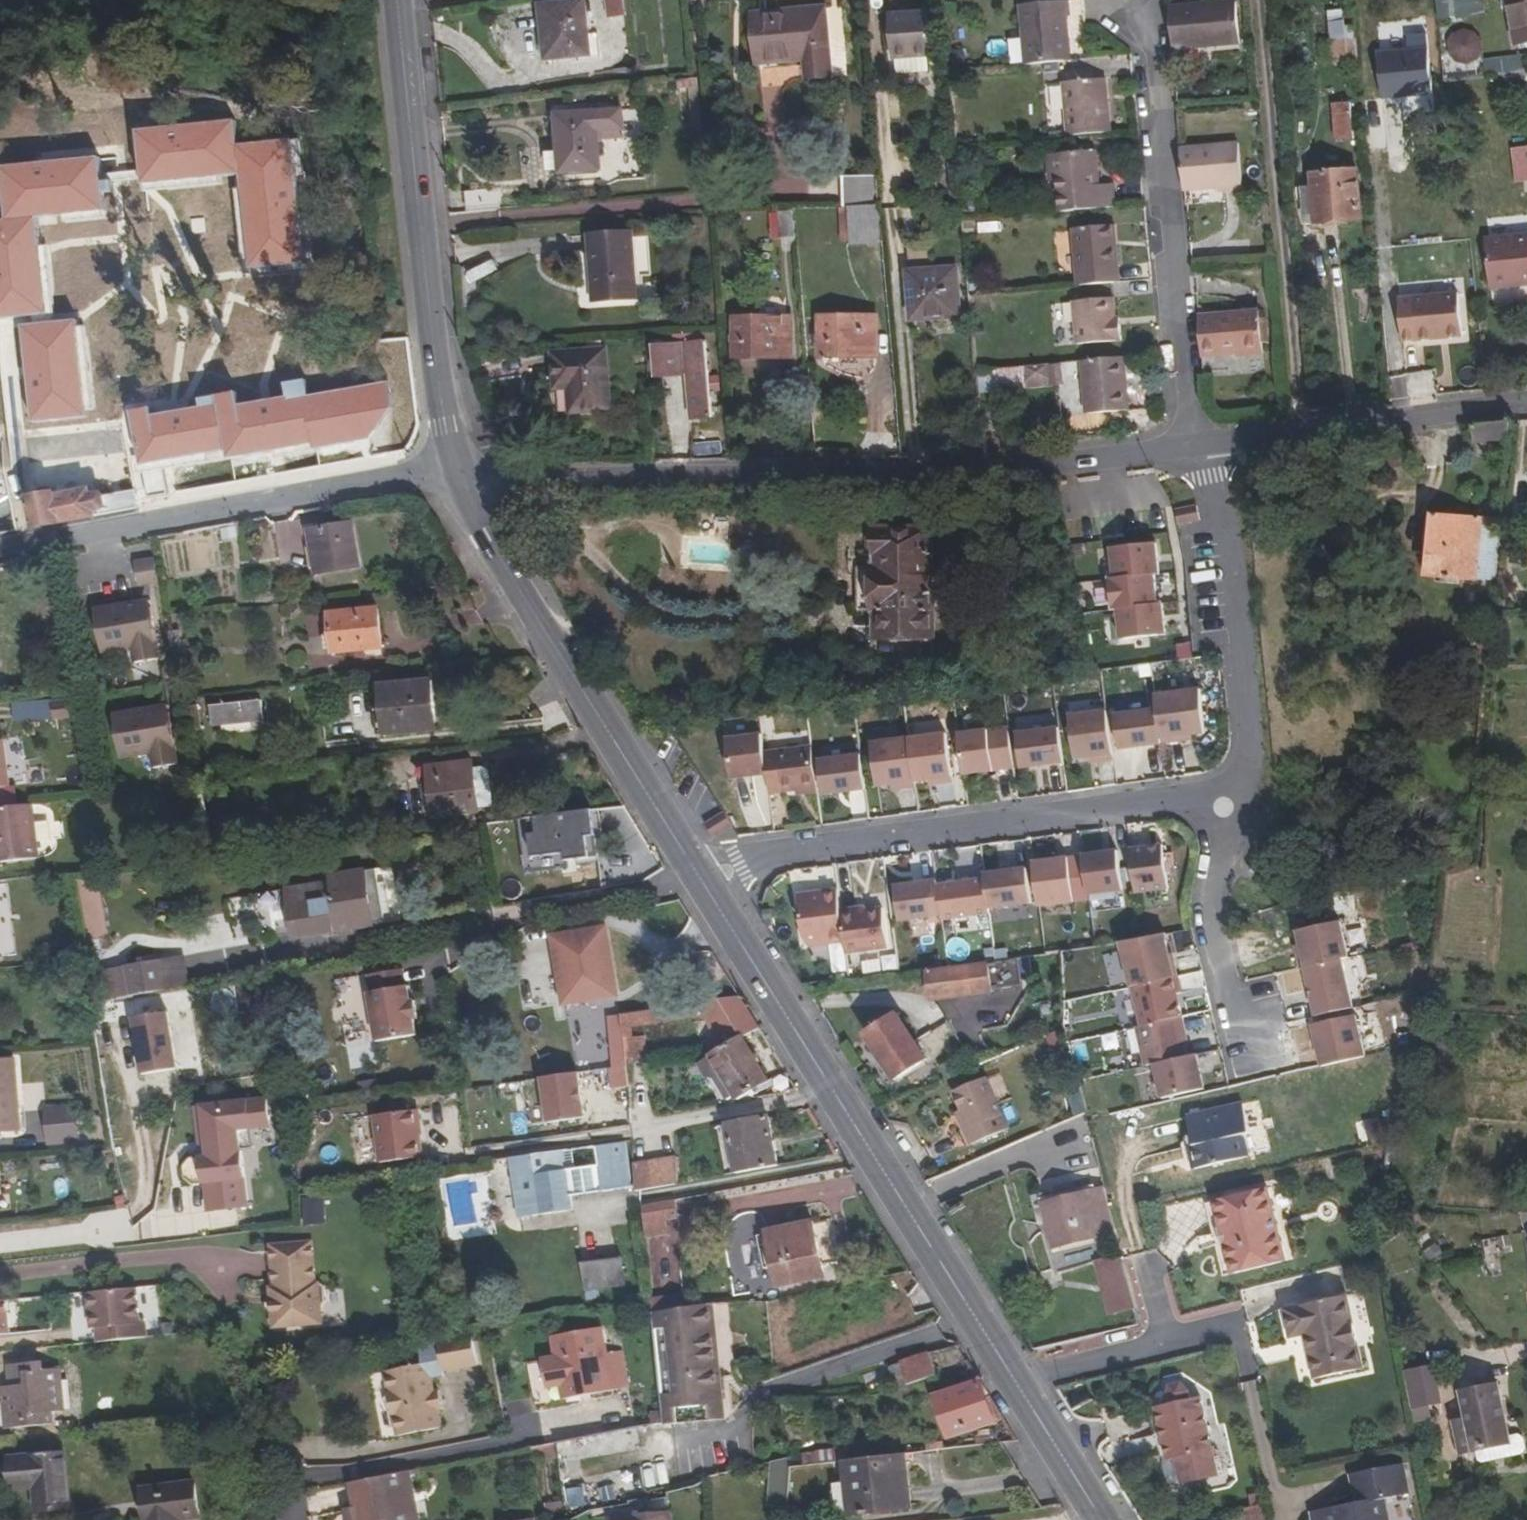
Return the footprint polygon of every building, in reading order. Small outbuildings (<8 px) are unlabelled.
[(540,6),(546,61),(591,56),(585,0),(540,6)] [(608,18),(625,16),(623,0),(606,0),(608,18)] [(1517,46),(1526,44),(1526,0),(1508,0),(1517,46)] [(1068,1),(1020,6),(1026,66),(1065,62),(1062,35),(1069,35),(1067,18),(1070,18),(1068,1)] [(1240,44),(1236,2),(1169,8),(1173,51),(1240,44)] [(805,60),(807,80),(831,78),(825,7),(753,14),(757,65),(805,60)] [(1336,40),(1337,58),(1353,57),(1350,8),(1328,10),(1329,41),(1336,40)] [(889,14),(893,60),(895,60),(928,58),(932,57),(929,11),(889,14)] [(1451,29),(1449,59),(1481,60),(1482,31),(1451,29)] [(1065,62),(1071,62),(1069,35),(1062,35),(1065,62)] [(1426,48),(1376,53),(1381,99),(1430,94),(1426,48)] [(1486,75),(1522,68),(1519,52),(1483,59),(1486,75)] [(895,60),(896,74),(929,72),(928,58),(895,60)] [(678,81),(678,89),(698,87),(697,79),(678,81)] [(1069,137),(1110,133),(1105,79),(1064,83),(1069,137)] [(1335,106),(1338,140),(1353,139),(1350,105),(1335,106)] [(621,129),(622,139),(642,137),(640,109),(556,116),(561,173),(600,170),(598,141),(598,131),(621,129)] [(236,120),(138,130),(144,184),(241,174),(238,145),(236,120)] [(622,139),(621,129),(598,131),(598,141),(622,139)] [(291,139),(238,145),(241,174),(250,269),(303,264),(291,139)] [(1180,149),(1184,192),(1219,188),(1219,192),(1243,189),(1238,144),(1180,149)] [(1515,149),(1520,184),(1526,183),(1526,148),(1515,149)] [(1049,155),(1051,183),(1061,183),(1063,213),(1114,208),(1112,184),(1098,186),(1095,150),(1049,155)] [(99,158),(2,168),(8,220),(37,216),(105,209),(99,158)] [(1361,220),(1356,171),(1313,175),(1314,187),(1303,188),(1306,224),(1361,220)] [(842,177),(843,207),(848,207),(874,206),(874,176),(842,177)] [(504,188),(466,192),(468,213),(506,210),(504,188)] [(848,207),(850,244),(880,242),(878,206),(874,206),(848,207)] [(0,221),(0,321),(49,315),(37,216),(8,220),(0,221)] [(1073,230),(1078,287),(1114,284),(1113,268),(1118,267),(1116,245),(1111,245),(1109,227),(1073,230)] [(593,302),(637,299),(632,233),(588,236),(593,302)] [(1492,289),(1526,285),(1526,235),(1487,240),(1492,289)] [(907,243),(909,274),(934,272),(932,241),(907,243)] [(909,274),(913,320),(959,315),(954,270),(934,272),(909,274)] [(1414,297),(1418,341),(1463,337),(1460,293),(1414,297)] [(1116,319),(1114,298),(1073,302),(1077,346),(1122,342),(1121,326),(1117,326),(1116,319)] [(1259,311),(1198,317),(1201,358),(1263,353),(1259,311)] [(734,359),(792,359),(792,318),(734,318),(734,359)] [(877,318),(819,318),(820,357),(877,358),(877,318)] [(34,424),(88,418),(77,322),(23,328),(34,424)] [(688,375),(692,419),(713,418),(706,343),(655,347),(657,377),(688,375)] [(606,351),(553,354),(555,378),(568,377),(569,388),(571,413),(610,410),(606,351)] [(1081,362),(1086,415),(1129,411),(1124,358),(1081,362)] [(1012,368),(995,370),(997,391),(1064,385),(1062,364),(1024,367),(1025,380),(1014,381),(1012,368)] [(1024,367),(1012,368),(1014,381),(1025,380),(1024,367)] [(979,371),(981,393),(997,391),(995,370),(979,371)] [(568,377),(555,378),(556,389),(569,388),(568,377)] [(392,408),(389,383),(306,396),(314,444),(315,450),(371,441),(392,408)] [(231,458),(314,444),(306,396),(243,407),(240,392),(220,396),(222,404),(230,449),(231,458)] [(142,465),(230,449),(222,404),(156,416),(154,408),(132,412),(142,465)] [(1510,440),(1511,422),(1473,427),(1475,445),(1510,440)] [(720,454),(720,441),(695,441),(695,454),(720,454)] [(104,496),(101,495),(91,496),(90,491),(56,497),(55,494),(30,499),(36,528),(138,509),(135,490),(104,496)] [(1197,506),(1175,511),(1178,524),(1199,520),(1197,506)] [(1481,527),(1481,519),(1431,516),(1425,577),(1475,581),(1475,580),(1497,583),(1501,535),(1480,534),(1481,527)] [(317,574),(360,567),(352,524),(310,531),(317,574)] [(1501,535),(1501,528),(1481,527),(1480,534),(1501,535)] [(857,567),(857,612),(876,612),(876,638),(903,638),(903,642),(933,642),(933,638),(933,528),(873,528),(873,567),(857,567)] [(1123,640),(1167,635),(1164,604),(1159,605),(1156,575),(1161,575),(1158,543),(1114,547),(1117,580),(1112,580),(1115,611),(1120,610),(1123,640)] [(138,586),(159,583),(155,556),(134,559),(138,586)] [(142,604),(97,612),(104,653),(133,648),(136,663),(158,659),(153,631),(146,632),(142,604)] [(333,654),(383,649),(378,608),(329,614),(333,654)] [(179,631),(169,633),(172,648),(182,646),(179,631)] [(386,736),(436,731),(432,680),(381,686),(386,736)] [(1205,733),(1200,690),(1155,695),(1157,709),(1161,744),(1181,742),(1180,736),(1192,734),(1205,733)] [(210,706),(212,727),(263,723),(262,701),(251,702),(250,695),(242,696),(243,703),(210,706)] [(54,719),(79,715),(77,699),(52,702),(54,719)] [(197,706),(180,709),(184,731),(201,729),(197,706)] [(160,709),(116,717),(123,758),(151,753),(154,769),(176,765),(171,736),(165,737),(160,709)] [(1161,744),(1157,709),(1115,715),(1120,750),(1161,744)] [(1098,762),(1113,760),(1107,711),(1070,716),(1076,759),(1089,757),(1097,756),(1098,762)] [(1014,768),(1008,727),(958,734),(964,775),(1014,768)] [(1063,762),(1058,727),(1017,733),(1022,768),(1063,762)] [(953,783),(946,734),(909,739),(915,782),(929,780),(936,779),(937,785),(953,783)] [(767,775),(762,736),(729,740),(733,779),(767,775)] [(915,782),(909,739),(909,738),(872,743),(878,786),(899,784),(900,789),(915,787),(915,782)] [(9,788),(3,740),(0,740),(0,789),(9,788)] [(817,787),(811,747),(776,751),(782,792),(797,790),(817,787)] [(865,789),(860,750),(818,756),(824,795),(865,789)] [(419,769),(423,800),(432,799),(434,818),(479,812),(479,809),(474,770),(473,763),(428,768),(419,769)] [(479,809),(492,807),(488,773),(483,769),(474,770),(479,809)] [(818,793),(817,787),(797,790),(798,796),(818,793)] [(0,808),(0,863),(39,858),(32,804),(0,808)] [(596,857),(589,811),(519,820),(526,867),(596,857)] [(724,813),(705,825),(713,837),(732,826),(724,813)] [(1162,845),(1130,850),(1135,893),(1168,888),(1162,845)] [(1083,857),(1088,894),(1122,889),(1117,853),(1083,857)] [(1039,906),(1073,901),(1067,858),(1033,863),(1039,906)] [(275,934),(293,931),(295,940),(384,925),(376,869),(331,877),(332,883),(268,893),(275,934)] [(1027,869),(985,875),(985,880),(989,908),(1031,903),(1027,869)] [(985,880),(938,886),(942,916),(942,921),(990,915),(989,908),(985,880)] [(937,881),(895,887),(900,921),(942,916),(938,886),(937,881)] [(798,895),(804,939),(809,947),(829,942),(823,892),(798,895)] [(864,911),(841,914),(846,953),(888,948),(883,908),(864,911)] [(1296,953),(1300,969),(1305,968),(1342,959),(1348,958),(1340,921),(1297,931),(1300,945),(1302,952),(1296,953)] [(564,1005),(617,996),(606,927),(553,936),(564,1005)] [(1166,941),(1123,951),(1132,988),(1133,988),(1178,977),(1174,961),(1170,962),(1168,954),(1166,941)] [(165,959),(141,963),(146,994),(170,990),(165,959)] [(1353,1008),(1342,959),(1305,968),(1316,1016),(1353,1008)] [(932,1001),(991,993),(987,962),(927,971),(932,1001)] [(141,963),(126,966),(131,997),(146,994),(141,963)] [(369,993),(378,1042),(417,1034),(414,1019),(418,1018),(415,1000),(411,1001),(408,986),(405,986),(402,969),(368,976),(371,993),(369,993)] [(1182,993),(1178,977),(1133,988),(1142,1027),(1177,1018),(1182,1017),(1177,994),(1182,993)] [(759,1028),(739,997),(697,1003),(703,1015),(715,1036),(704,1043),(710,1056),(743,1037),(759,1028)] [(697,1003),(621,1015),(621,1016),(622,1027),(630,1026),(698,1015),(697,1003)] [(144,1076),(178,1070),(167,1013),(133,1019),(144,1076)] [(897,1014),(865,1034),(894,1080),(927,1060),(897,1014)] [(1312,1025),(1322,1067),(1365,1057),(1356,1015),(1312,1025)] [(621,1016),(606,1017),(610,1056),(624,1055),(622,1027),(621,1016)] [(1188,1041),(1182,1017),(1177,1018),(1183,1042),(1188,1041)] [(1177,1018),(1142,1027),(1137,1028),(1146,1066),(1155,1064),(1186,1057),(1183,1042),(1177,1018)] [(576,1062),(597,1058),(589,1019),(569,1024),(576,1062)] [(646,1059),(644,1038),(630,1039),(630,1026),(622,1027),(624,1055),(624,1061),(646,1059)] [(973,1027),(960,1033),(969,1051),(982,1045),(973,1027)] [(1046,1037),(1057,1060),(1068,1056),(1061,1030),(1046,1037)] [(743,1037),(710,1056),(711,1057),(734,1097),(736,1101),(769,1082),(743,1037)] [(1186,1057),(1155,1064),(1163,1099),(1204,1089),(1196,1054),(1186,1057)] [(734,1097),(711,1057),(698,1065),(706,1078),(713,1080),(727,1102),(734,1097)] [(21,1131),(16,1061),(0,1061),(0,1132),(21,1131)] [(625,1067),(615,1068),(616,1076),(617,1084),(628,1082),(625,1067)] [(616,1076),(615,1068),(591,1071),(592,1079),(616,1076)] [(548,1123),(584,1118),(578,1073),(542,1078),(548,1123)] [(953,1092),(962,1112),(964,1117),(959,1119),(971,1146),(1008,1130),(1002,1116),(1004,1115),(988,1077),(953,1092)] [(207,1210),(248,1207),(243,1150),(241,1130),(253,1129),(270,1128),(267,1100),(198,1105),(203,1158),(191,1159),(186,1167),(187,1180),(194,1186),(205,1185),(207,1210)] [(1243,1135),(1251,1134),(1243,1104),(1188,1117),(1194,1145),(1188,1147),(1194,1170),(1249,1157),(1243,1135)] [(47,1142),(78,1140),(75,1109),(43,1112),(47,1142)] [(380,1161),(422,1155),(415,1109),(373,1115),(380,1161)] [(777,1166),(768,1117),(727,1125),(736,1173),(777,1166)] [(254,1149),(253,1129),(241,1130),(243,1150),(254,1149)] [(572,1196),(633,1188),(626,1141),(596,1146),(565,1150),(511,1158),(520,1218),(574,1210),(572,1196)] [(678,1184),(676,1157),(633,1164),(636,1192),(678,1184)] [(1093,1191),(1106,1239),(1118,1236),(1105,1188),(1093,1191)] [(1214,1202),(1231,1275),(1286,1262),(1268,1189),(1214,1202)] [(1057,1192),(1033,1198),(1041,1225),(1048,1223),(1056,1252),(1106,1239),(1093,1191),(1059,1200),(1057,1192)] [(303,1197),(304,1223),(325,1222),(325,1196),(303,1197)] [(642,1206),(646,1237),(667,1234),(664,1220),(677,1219),(674,1200),(642,1206)] [(768,1234),(758,1236),(765,1269),(775,1267),(779,1287),(824,1277),(812,1222),(768,1232),(768,1234)] [(1507,1234),(1483,1239),(1487,1255),(1510,1250),(1507,1234)] [(316,1283),(312,1241),(270,1245),(274,1286),(270,1287),(270,1291),(275,1296),(276,1304),(272,1309),(273,1324),(277,1328),(323,1324),(321,1307),(325,1302),(324,1286),(319,1282),(316,1283)] [(655,1284),(678,1284),(678,1244),(655,1244),(655,1284)] [(585,1291),(626,1287),(622,1258),(582,1263),(585,1291)] [(1119,1313),(1136,1309),(1124,1264),(1107,1268),(1119,1313)] [(138,1323),(135,1288),(87,1292),(91,1329),(96,1328),(97,1342),(145,1338),(143,1322),(138,1323)] [(653,1313),(686,1308),(684,1295),(651,1301),(653,1313)] [(1314,1380),(1363,1369),(1347,1296),(1284,1310),(1290,1338),(1304,1335),(1314,1380)] [(11,1334),(9,1298),(0,1299),(0,1334),(11,1334)] [(653,1313),(664,1425),(725,1420),(714,1305),(686,1308),(653,1313)] [(606,1354),(602,1328),(553,1336),(557,1357),(542,1360),(547,1388),(561,1386),(586,1382),(588,1395),(628,1389),(621,1351),(606,1354)] [(471,1333),(418,1344),(422,1364),(385,1372),(397,1436),(442,1428),(432,1378),(444,1375),(443,1370),(477,1364),(471,1333)] [(930,1353),(890,1367),(897,1388),(898,1390),(909,1385),(937,1376),(930,1353)] [(41,1362),(10,1365),(12,1386),(4,1387),(7,1430),(53,1426),(52,1414),(65,1413),(60,1368),(42,1370),(41,1362)] [(996,1423),(980,1381),(935,1397),(949,1438),(990,1425),(996,1423)] [(1018,1441),(980,1381),(996,1423),(990,1425),(1001,1443),(1018,1441)] [(586,1382),(561,1386),(564,1400),(588,1395),(586,1382)] [(1168,1396),(1170,1404),(1190,1399),(1188,1391),(1182,1384),(1171,1386),(1168,1396)] [(1462,1394),(1476,1454),(1511,1445),(1513,1445),(1499,1385),(1462,1394)] [(1176,1460),(1182,1485),(1218,1477),(1200,1396),(1190,1399),(1170,1404),(1156,1407),(1169,1462),(1176,1460)] [(1420,1407),(1411,1408),(1414,1424),(1423,1423),(1420,1407)] [(555,1444),(533,1448),(536,1462),(557,1457),(555,1444)] [(1511,1445),(1476,1454),(1479,1466),(1514,1458),(1511,1445)] [(71,1508),(66,1453),(10,1458),(12,1486),(34,1484),(37,1512),(71,1508)] [(850,1514),(850,1515),(910,1509),(904,1454),(844,1461),(847,1480),(850,1514)] [(768,1506),(788,1508),(792,1467),(790,1467),(790,1457),(772,1462),(768,1506)] [(1383,1499),(1403,1495),(1396,1464),(1349,1474),(1356,1504),(1318,1511),(1320,1519),(1388,1519),(1383,1499)] [(351,1483),(356,1509),(358,1519),(398,1519),(389,1476),(351,1483)] [(839,1485),(834,1494),(835,1503),(842,1510),(850,1514),(847,1480),(839,1485)] [(194,1482),(142,1489),(145,1518),(198,1513),(194,1482)] [(1246,1519),(1271,1519),(1267,1504),(1244,1510),(1246,1519)] [(356,1509),(347,1511),(348,1519),(358,1519),(356,1509)] [(670,1511),(612,1516),(612,1519),(671,1519),(670,1511)] [(1318,1511),(1310,1513),(1311,1519),(1320,1519),(1318,1511)]
